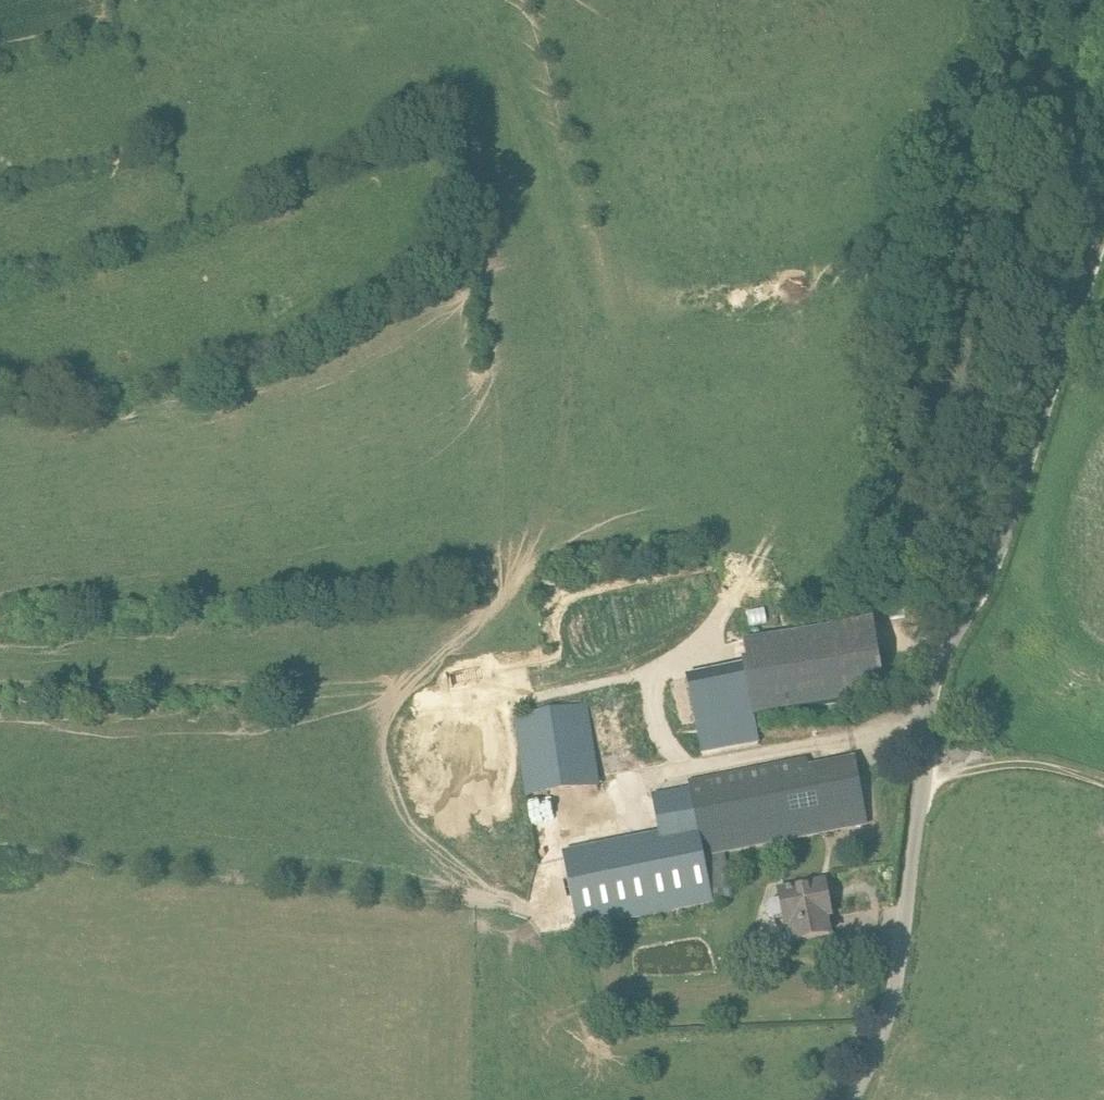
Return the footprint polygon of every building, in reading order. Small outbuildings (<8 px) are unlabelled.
[(742,663),(685,675),(697,729),(754,717),(887,700),(874,619),(744,640),(747,658),(742,659),(742,663)] [(588,701),(515,713),(529,797),(602,785),(588,701)] [(808,757),(766,765),(780,840),(866,824),(853,757),(810,766),(808,757)] [(780,840),(766,765),(689,780),(691,787),(653,792),(660,833),(655,834),(661,862),(704,854),(780,840)] [(605,813),(563,822),(569,847),(592,842),(592,839),(610,835),(605,813)] [(713,902),(704,854),(661,862),(655,834),(563,852),(578,927),(713,902)] [(714,856),(717,901),(731,900),(728,855),(714,856)] [(770,899),(766,906),(768,915),(775,918),(783,916),(785,925),(786,925),(789,942),(793,941),(808,938),(830,934),(826,917),(831,916),(824,881),(803,885),(778,890),(779,898),(770,899)]
